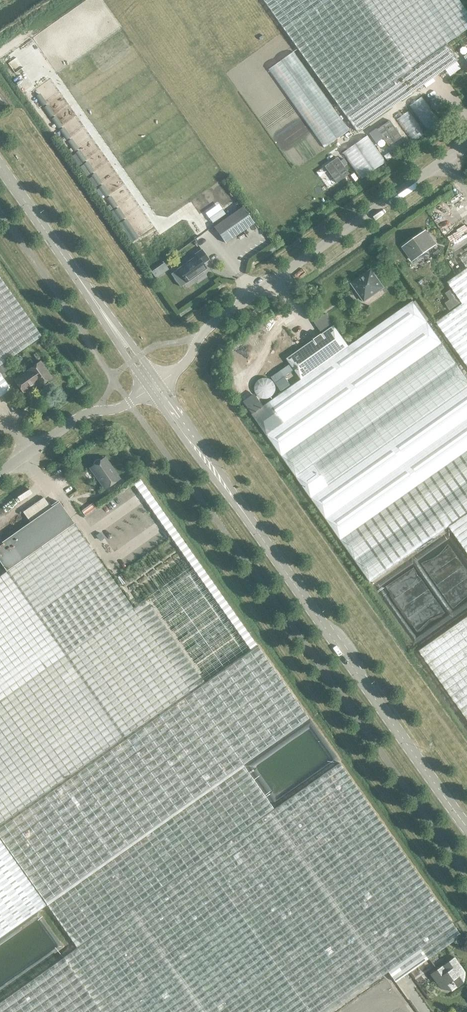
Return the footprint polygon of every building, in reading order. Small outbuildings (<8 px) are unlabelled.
[(357,132),(457,61),(446,44),(466,29),(466,12),(459,0),(263,0),(357,132)] [(390,120),(377,129),(388,146),(401,137),(390,120)] [(337,157),(324,166),(336,183),(349,174),(343,166),(340,161),(337,157)] [(254,223),(243,207),(214,227),(225,243),(254,223)] [(426,231),(404,247),(414,261),(436,245),(426,231)] [(208,260),(202,250),(195,254),(197,256),(178,269),(187,282),(197,275),(197,274),(201,271),(202,272),(206,269),(203,264),(208,260)] [(158,267),(152,272),(156,278),(162,274),(158,267)] [(448,282),(463,303),(436,322),(466,365),(466,268),(448,282)] [(384,288),(371,270),(352,284),(364,302),(384,288)] [(42,336),(0,277),(0,366),(42,336)] [(450,298),(445,301),(450,308),(459,302),(450,288),(445,291),(450,298)] [(413,301),(349,346),(334,325),(287,359),(301,379),(252,414),(371,582),(450,527),(466,551),(466,378),(413,301)] [(40,386),(51,378),(40,362),(28,370),(29,372),(22,377),(21,375),(14,380),(23,393),(30,388),(29,387),(34,383),(33,383),(36,381),(40,386)] [(0,368),(0,373),(1,375),(6,371),(9,368),(6,365),(4,366),(4,367),(3,366),(0,368)] [(290,365),(272,377),(282,391),(290,385),(285,377),(294,370),(290,365)] [(11,390),(0,374),(0,397),(11,390)] [(119,479),(105,458),(101,461),(100,460),(97,459),(94,462),(94,465),(94,466),(90,468),(97,477),(97,476),(100,479),(99,480),(105,489),(119,479)] [(44,497),(23,511),(29,520),(50,506),(44,497)] [(46,902),(308,718),(258,646),(206,683),(146,598),(133,607),(63,507),(59,502),(0,544),(0,562),(7,571),(0,576),(0,837),(46,902)] [(93,503),(82,510),(85,515),(96,507),(93,503)] [(420,652),(466,717),(466,718),(466,619),(420,652)] [(63,957),(102,1011),(330,1011),(388,971),(395,982),(461,936),(453,925),(339,763),(63,957)] [(46,906),(17,863),(0,840),(0,938),(46,906)] [(0,1001),(0,1011),(102,1011),(63,957),(0,1001)] [(465,972),(454,958),(437,970),(438,972),(432,976),(441,989),(451,991),(463,982),(464,980),(464,977),(464,975),(465,972)]
